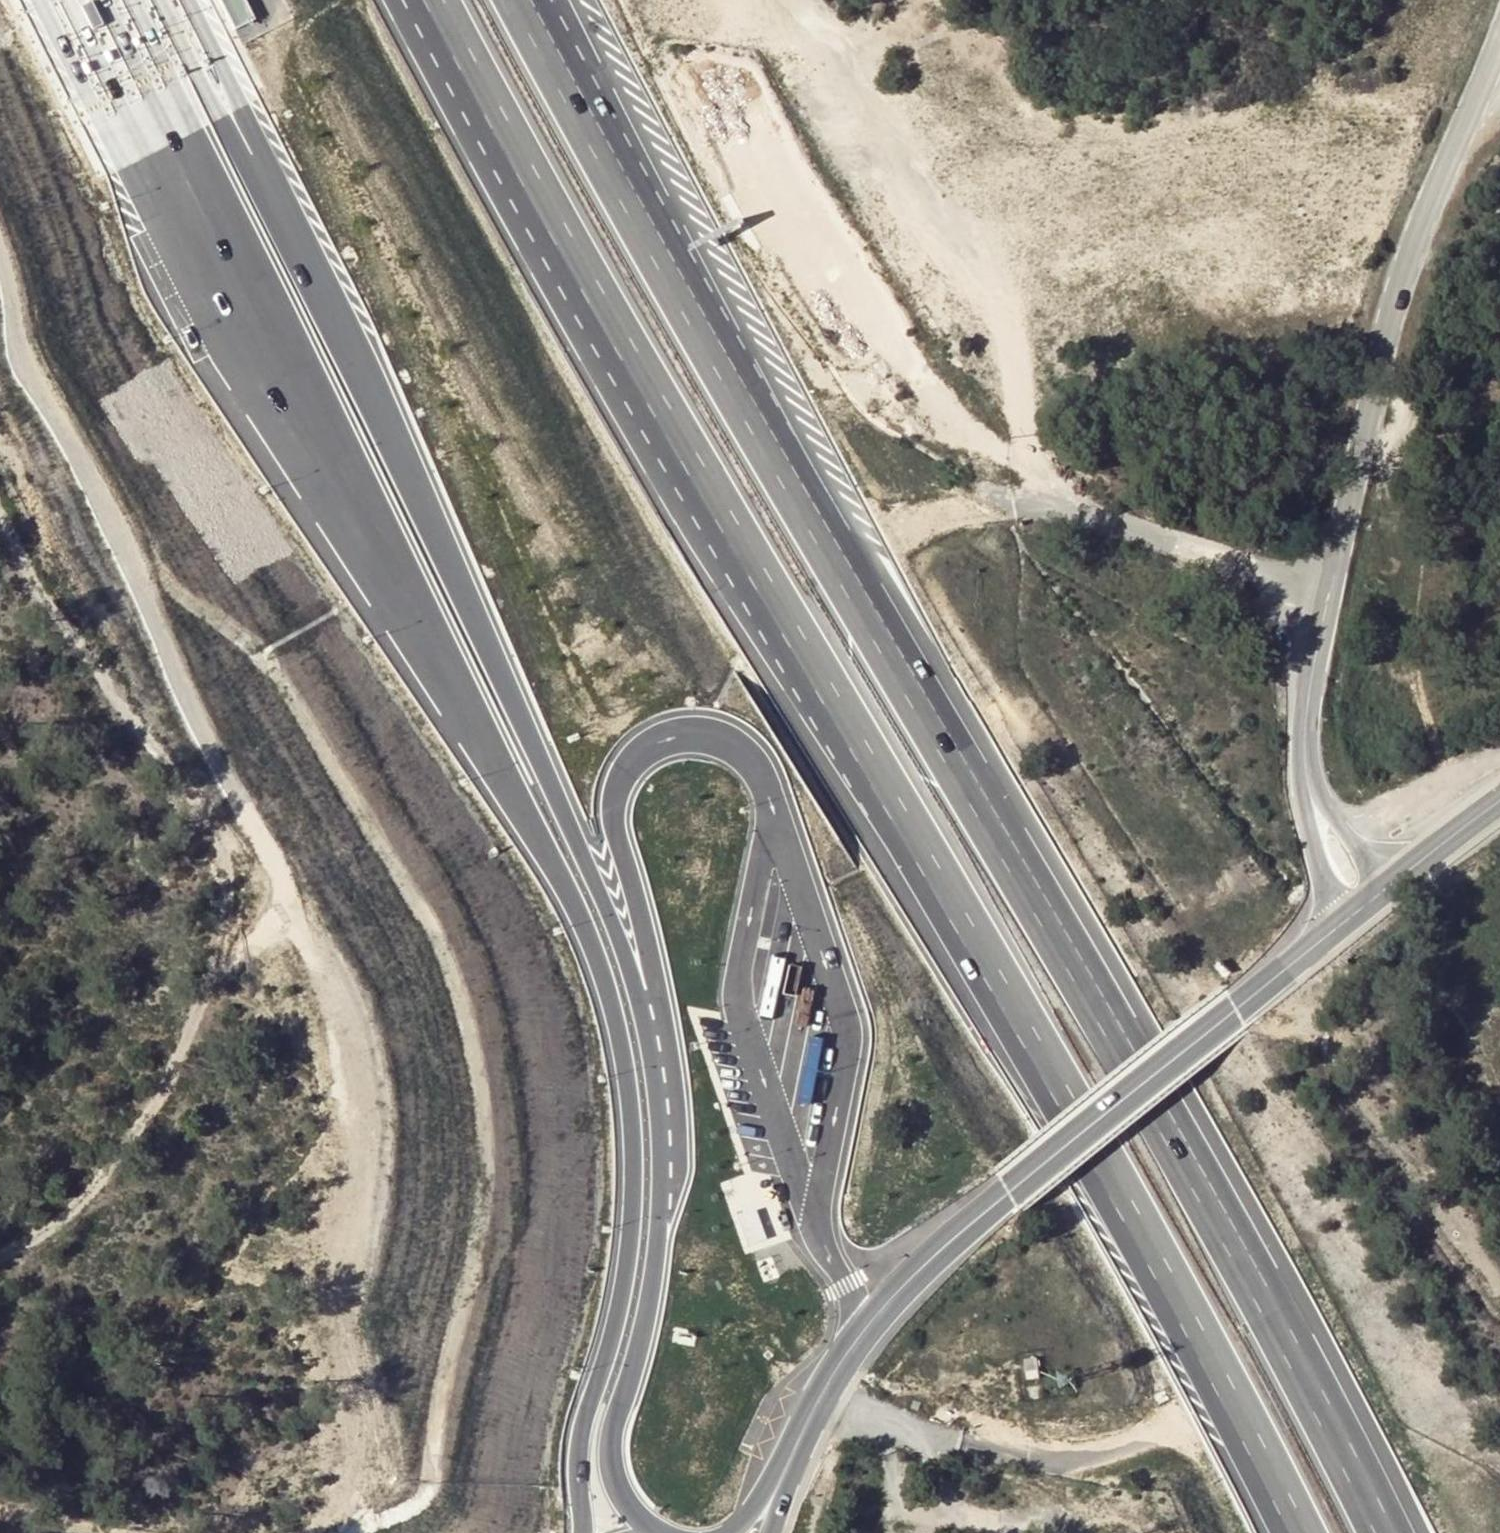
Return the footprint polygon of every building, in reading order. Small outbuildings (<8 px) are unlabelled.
[(21,31),(54,92),(217,6),(214,0),(80,0),(21,31)] [(217,6),(228,28),(252,16),(244,0),(214,0),(217,6)] [(745,1214),(756,1242),(768,1238),(758,1210),(745,1214)] [(912,1399),(909,1408),(919,1411),(921,1402),(912,1399)]
